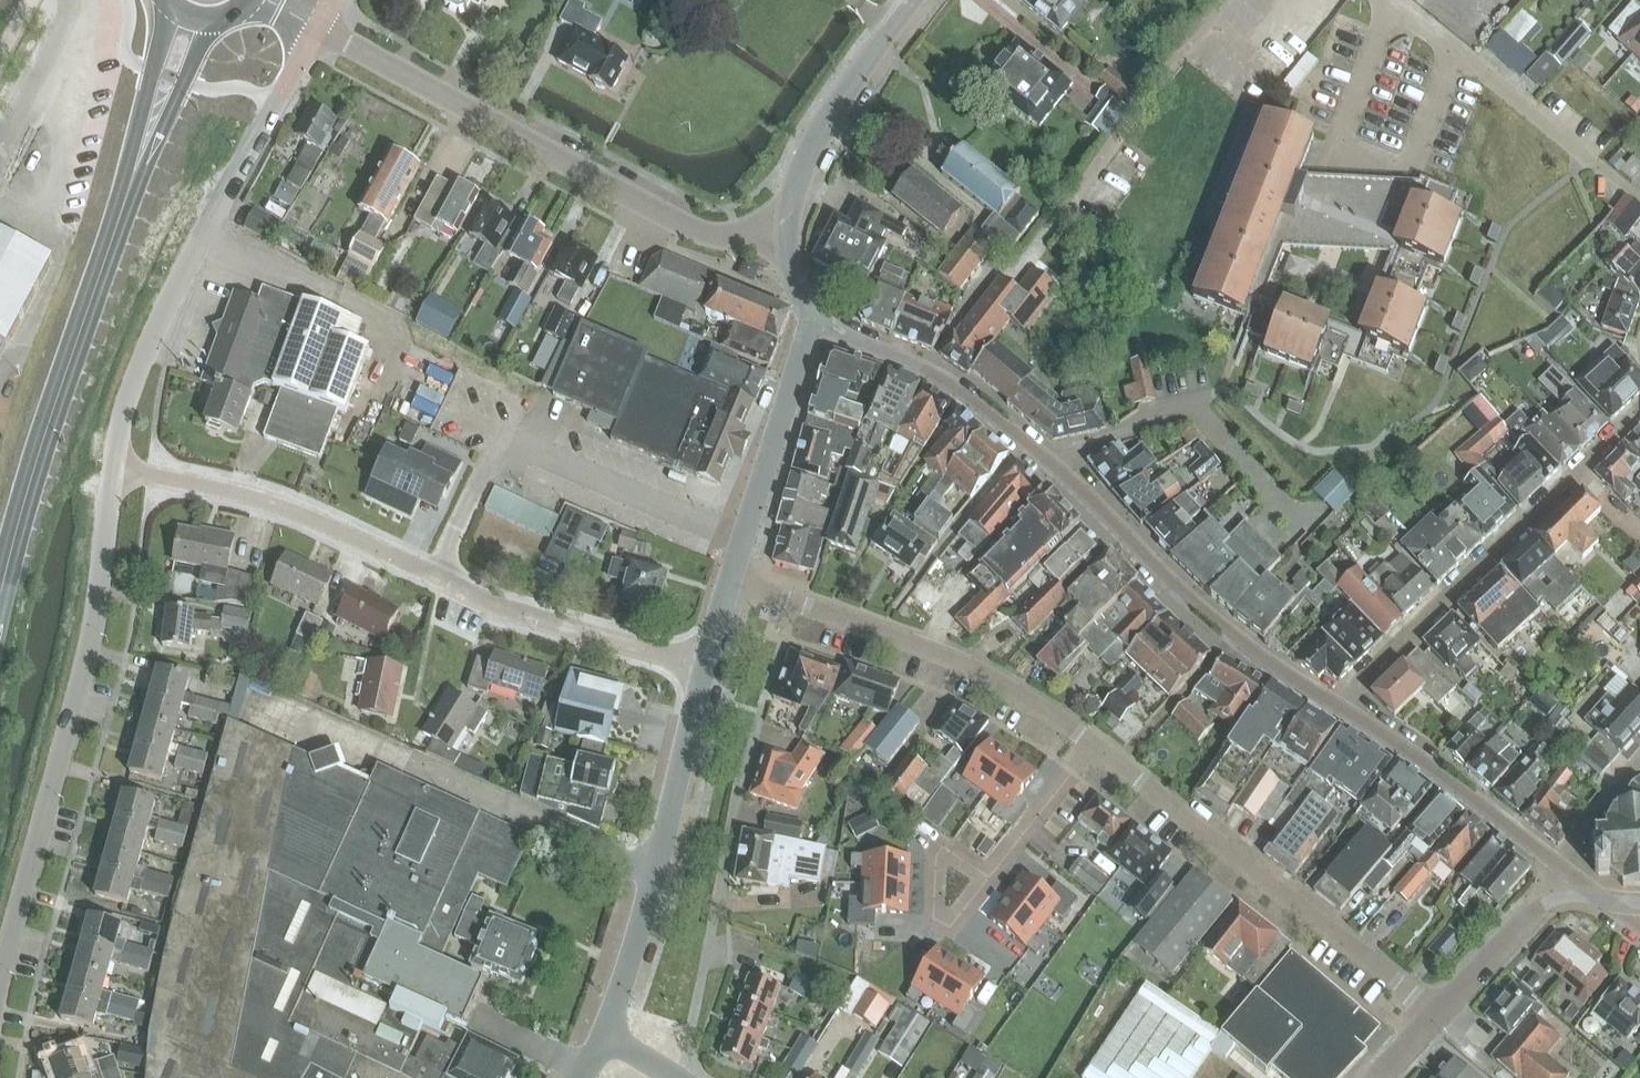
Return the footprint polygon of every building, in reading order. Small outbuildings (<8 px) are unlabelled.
[(449,1),(451,6),(457,10),(463,8),(466,10),(471,1),(479,6),(483,0),(447,0),(449,1)] [(626,60),(607,50),(609,46),(593,37),(601,22),(582,11),(585,7),(573,0),(570,0),(559,21),(575,30),(557,61),(590,79),(589,80),(593,83),(595,86),(601,89),(604,89),(609,91),(626,60)] [(1093,5),(1087,0),(1017,0),(1059,34),(1070,21),(1076,26),(1093,5)] [(1608,32),(1619,42),(1618,43),(1638,61),(1639,59),(1639,11),(1632,4),(1608,32)] [(1520,43),(1538,22),(1522,8),(1502,31),(1501,30),(1485,48),(1519,78),(1537,58),(1520,43)] [(1562,68),(1591,34),(1575,20),(1545,54),(1562,68)] [(1052,101),(1068,81),(1018,41),(983,86),(990,91),(984,99),(998,110),(1004,102),(1028,121),(1047,97),(1052,101)] [(1128,104),(1163,60),(1145,46),(1122,77),(1110,68),(1099,81),(1128,104)] [(1590,60),(1580,52),(1572,62),(1582,70),(1590,60)] [(1105,138),(1128,105),(1105,86),(1095,99),(1099,102),(1084,122),(1105,138)] [(295,166),(286,182),(301,191),(311,175),(316,165),(332,138),(326,135),(335,120),(326,114),(324,110),(318,107),(314,108),(311,106),(294,136),(307,144),(295,166)] [(1279,219),(1280,216),(1293,221),(1295,215),(1304,219),(1311,201),(1302,198),(1306,186),(1295,182),(1313,136),(1252,112),(1216,204),(1227,209),(1228,207),(1270,224),(1273,217),(1279,219)] [(286,146),(292,134),(285,131),(279,142),(286,146)] [(1019,193),(962,147),(956,156),(945,147),(937,158),(948,166),(941,174),(993,216),(981,230),(1008,251),(1038,214),(1016,196),(1019,193)] [(392,152),(387,149),(387,151),(389,152),(358,209),(370,215),(348,255),(335,248),(326,265),(339,273),(336,279),(361,293),(373,270),(385,248),(373,241),(384,223),(387,224),(417,168),(420,169),(421,168),(416,165),(416,166),(408,161),(407,161),(405,156),(405,155),(398,151),(397,151),(392,152)] [(334,167),(340,156),(329,150),(323,161),(334,167)] [(1623,171),(1636,179),(1639,173),(1639,159),(1633,155),(1623,171)] [(1619,172),(1625,164),(1615,156),(1609,163),(1619,172)] [(943,235),(960,213),(912,175),(894,198),(943,235)] [(453,186),(436,177),(413,220),(440,234),(444,226),(456,233),(477,194),(455,182),(453,186)] [(1371,252),(1398,182),(1370,180),(1366,190),(1348,182),(1349,179),(1320,178),(1311,201),(1304,219),(1298,235),(1293,247),(1321,249),(1325,240),(1343,247),(1342,250),(1371,252)] [(1458,193),(1421,178),(1411,203),(1418,206),(1410,227),(1452,244),(1464,214),(1462,213),(1460,219),(1449,215),(1458,193)] [(290,208),(298,194),(286,187),(278,202),(290,208)] [(1639,219),(1639,207),(1625,196),(1613,211),(1604,222),(1625,238),(1639,219)] [(883,216),(887,208),(876,202),(871,210),(858,203),(847,223),(835,217),(812,260),(863,287),(886,244),(879,241),(884,231),(902,240),(907,229),(883,216)] [(492,206),(488,203),(470,234),(489,246),(478,265),(490,272),(498,257),(496,256),(509,234),(505,232),(513,218),(502,211),(503,209),(493,203),(492,206)] [(270,244),(282,222),(255,207),(243,229),(270,244)] [(1295,215),(1293,221),(1280,216),(1279,219),(1273,217),(1270,224),(1228,207),(1227,209),(1193,298),(1251,320),(1261,296),(1263,297),(1289,231),(1298,235),(1304,219),(1295,215)] [(515,330),(533,297),(528,295),(539,275),(536,273),(552,244),(540,238),(544,231),(526,221),(507,255),(519,262),(507,285),(514,289),(497,321),(515,330)] [(1496,243),(1502,229),(1492,225),(1486,239),(1496,243)] [(1439,272),(1441,273),(1452,244),(1410,227),(1402,247),(1394,244),(1385,268),(1422,283),(1430,263),(1441,267),(1439,272)] [(3,345),(7,347),(53,260),(0,232),(0,343),(3,345)] [(960,291),(987,257),(964,239),(938,274),(960,291)] [(580,289),(596,258),(568,243),(552,274),(566,282),(557,298),(570,305),(579,288),(580,289)] [(1634,247),(1627,255),(1618,248),(1611,257),(1617,262),(1609,271),(1639,295),(1639,252),(1634,247)] [(732,292),(717,287),(713,275),(663,254),(650,261),(639,288),(669,300),(660,323),(681,332),(690,309),(731,326),(722,348),(768,367),(790,315),(732,291),(732,292)] [(905,298),(906,298),(914,278),(883,265),(879,275),(881,276),(878,285),(875,284),(860,320),(861,322),(890,334),(905,298)] [(1425,308),(1414,304),(1422,283),(1385,268),(1375,292),(1383,295),(1375,316),(1417,333),(1429,303),(1427,302),(1425,308)] [(1061,291),(1032,269),(1017,291),(1000,278),(962,327),(960,325),(940,355),(967,374),(1012,321),(1026,333),(1061,291)] [(1478,287),(1484,273),(1474,269),(1469,284),(1478,287)] [(1627,335),(1639,301),(1630,298),(1632,292),(1623,287),(1616,282),(1605,278),(1601,289),(1613,293),(1601,326),(1627,335)] [(1554,311),(1565,299),(1546,283),(1536,296),(1554,311)] [(253,384),(254,387),(264,383),(281,389),(263,438),(320,459),(337,410),(345,413),(368,349),(354,344),(361,323),(304,302),(303,303),(262,288),(257,301),(235,294),(226,320),(222,322),(217,337),(218,340),(203,383),(218,388),(219,386),(236,392),(240,379),(253,384)] [(402,314),(409,302),(394,294),(387,306),(402,314)] [(1303,322),(1283,313),(1286,306),(1263,297),(1261,296),(1251,320),(1246,333),(1267,342),(1263,352),(1258,350),(1257,352),(1286,364),(1303,322)] [(932,308),(906,298),(905,298),(890,334),(891,335),(932,350),(948,319),(953,309),(935,301),(932,308)] [(565,342),(577,318),(555,308),(543,331),(565,342)] [(453,327),(422,311),(414,325),(446,341),(453,327)] [(1550,350),(1575,326),(1563,313),(1538,337),(1550,350)] [(1461,333),(1466,318),(1457,314),(1451,329),(1461,333)] [(1405,362),(1417,333),(1375,316),(1367,336),(1359,333),(1349,359),(1386,374),(1395,352),(1406,356),(1403,361),(1405,362)] [(1337,370),(1352,333),(1327,323),(1324,330),(1303,322),(1286,364),(1316,376),(1316,374),(1311,372),(1315,361),(1337,370)] [(555,357),(542,385),(553,390),(552,394),(591,411),(617,422),(613,432),(610,439),(718,485),(733,450),(742,455),(748,441),(738,437),(753,403),(645,358),(647,353),(618,341),(623,329),(610,324),(605,335),(581,325),(576,323),(566,343),(563,341),(562,343),(555,357)] [(755,402),(766,374),(735,362),(737,358),(712,348),(714,344),(689,334),(686,343),(709,354),(700,377),(755,402)] [(548,336),(541,350),(555,357),(562,343),(548,336)] [(1525,341),(1538,355),(1546,349),(1535,337),(1525,341)] [(1034,425),(1056,399),(1030,377),(1032,375),(994,343),(971,370),(1009,401),(1008,403),(1034,425)] [(1639,392),(1639,374),(1614,347),(1576,383),(1611,420),(1639,392)] [(807,417),(856,434),(857,434),(882,368),(834,352),(826,356),(817,384),(813,398),(807,416),(808,416),(807,417)] [(1127,406),(1155,400),(1146,358),(1129,362),(1134,385),(1123,387),(1127,406)] [(1443,376),(1449,362),(1439,358),(1434,373),(1443,376)] [(1564,433),(1565,432),(1580,449),(1608,423),(1551,367),(1536,382),(1561,406),(1550,417),(1549,418),(1564,433)] [(907,411),(920,383),(890,370),(879,397),(874,394),(863,421),(860,433),(845,470),(862,476),(871,451),(878,453),(886,431),(893,434),(905,410),(907,411)] [(237,434),(254,387),(253,384),(240,379),(236,392),(219,386),(218,388),(205,423),(237,434)] [(874,485),(894,491),(950,403),(922,385),(920,383),(907,411),(908,411),(896,435),(910,443),(890,478),(881,473),(874,485)] [(1257,399),(1261,390),(1246,384),(1243,393),(1257,399)] [(1056,399),(1034,425),(1052,440),(1068,436),(1069,437),(1104,428),(1093,386),(1063,394),(1065,400),(1062,401),(1061,403),(1056,399)] [(431,428),(443,402),(418,390),(406,417),(431,428)] [(1549,418),(1550,417),(1544,412),(1532,423),(1526,417),(1523,419),(1518,412),(1504,425),(1498,418),(1499,417),(1481,396),(1472,404),(1490,425),(1482,432),(1493,445),(1506,432),(1516,442),(1524,435),(1528,439),(1558,470),(1580,449),(1564,433),(1549,418)] [(1300,417),(1303,407),(1289,402),(1286,411),(1300,417)] [(944,476),(984,432),(958,407),(944,426),(950,431),(922,461),(936,473),(931,478),(930,477),(916,498),(919,500),(916,505),(923,509),(927,502),(926,501),(933,491),(934,492),(945,477),(944,476)] [(617,422),(591,411),(587,421),(613,432),(617,422)] [(853,442),(856,434),(807,417),(804,428),(803,428),(792,471),(826,480),(828,474),(826,474),(830,462),(828,461),(830,455),(842,458),(847,440),(853,442)] [(1625,442),(1639,457),(1639,426),(1625,442)] [(1187,446),(1198,440),(1190,427),(1179,434),(1187,446)] [(945,477),(934,492),(941,498),(954,484),(969,497),(1008,455),(984,432),(944,476),(945,477)] [(1479,457),(1493,445),(1482,432),(1455,456),(1471,477),(1464,485),(1469,491),(1451,507),(1483,541),(1515,511),(1482,474),(1489,468),(1479,457)] [(1519,507),(1558,470),(1528,439),(1513,453),(1521,461),(1497,482),(1519,507)] [(1200,483),(1221,465),(1202,442),(1192,450),(1200,459),(1188,469),(1200,483)] [(463,462),(426,444),(420,457),(410,452),(408,457),(388,448),(371,483),(365,497),(411,519),(418,505),(438,515),(455,479),(454,479),(463,462)] [(1622,444),(1594,474),(1624,503),(1637,490),(1639,493),(1639,460),(1622,444)] [(1112,493),(1138,476),(1155,463),(1142,446),(1128,456),(1119,445),(1115,448),(1113,446),(1088,462),(1112,493)] [(1029,509),(1045,491),(1017,462),(968,521),(969,522),(957,537),(977,553),(983,547),(1007,519),(1021,502),(1029,509)] [(1138,476),(1112,493),(1140,524),(1180,494),(1157,463),(1138,476)] [(1336,515),(1356,493),(1334,471),(1313,493),(1336,515)] [(817,510),(818,508),(820,498),(825,500),(829,486),(790,476),(783,501),(817,510)] [(894,491),(874,485),(850,476),(827,543),(855,552),(873,500),(885,504),(894,491)] [(495,514),(505,492),(494,487),(484,509),(495,514)] [(1027,580),(1080,526),(1045,491),(1029,509),(1021,502),(1007,519),(1016,528),(978,565),(992,579),(984,587),(987,590),(956,620),(970,635),(1027,580)] [(1556,517),(1589,551),(1597,544),(1582,528),(1600,510),(1582,491),(1556,517)] [(506,519),(516,497),(505,492),(495,514),(506,519)] [(1210,523),(1209,522),(1199,531),(1190,521),(1200,512),(1184,493),(1144,523),(1160,541),(1160,546),(1165,552),(1170,553),(1172,554),(1169,557),(1170,558),(1210,523)] [(1390,542),(1398,535),(1384,519),(1390,513),(1373,493),(1358,506),(1368,517),(1380,531),(1390,542)] [(516,524),(526,502),(516,497),(506,519),(516,524)] [(831,512),(818,508),(817,510),(783,501),(777,526),(782,527),(805,530),(806,529),(803,529),(804,525),(826,531),(831,512)] [(527,529),(537,507),(526,502),(516,524),(527,529)] [(927,502),(923,509),(914,521),(939,539),(953,521),(927,502)] [(1483,541),(1451,507),(1446,502),(1400,546),(1436,585),(1483,541)] [(537,534),(548,511),(537,507),(527,529),(537,534)] [(568,509),(545,557),(565,566),(588,518),(568,509)] [(548,511),(537,534),(548,539),(559,517),(548,511)] [(937,542),(894,512),(887,521),(886,520),(871,542),(909,569),(918,555),(925,560),(937,542)] [(1582,559),(1589,551),(1556,517),(1536,537),(1555,556),(1567,544),(1582,559)] [(1235,618),(1260,583),(1267,576),(1271,571),(1282,559),(1246,524),(1247,522),(1246,521),(1228,539),(1211,520),(1209,522),(1210,523),(1170,558),(1209,596),(1234,618),(1235,618)] [(1067,600),(1069,596),(1062,590),(1084,568),(1086,570),(1106,551),(1080,526),(1027,580),(1039,593),(1012,620),(1029,637),(1067,600)] [(825,532),(806,529),(805,530),(782,527),(773,562),(798,569),(799,567),(813,571),(816,562),(825,532)] [(179,529),(173,562),(193,566),(199,568),(203,568),(201,581),(224,585),(226,571),(227,569),(227,566),(228,563),(228,561),(229,556),(231,549),(233,537),(209,532),(209,535),(179,529)] [(633,552),(637,535),(622,531),(617,547),(633,552)] [(1522,588),(1537,604),(1542,598),(1566,625),(1592,601),(1553,559),(1554,558),(1535,538),(1502,568),(1521,588),(1522,588)] [(286,555),(285,557),(283,556),(281,557),(278,564),(278,567),(280,567),(272,584),(284,590),(285,589),(318,605),(332,576),(286,555)] [(1432,589),(1405,560),(1400,555),(1386,567),(1385,565),(1382,567),(1377,565),(1369,572),(1371,578),(1369,580),(1402,617),(1432,589)] [(1639,567),(1639,562),(1634,555),(1624,564),(1632,574),(1639,567)] [(1060,611),(1069,620),(1063,626),(1067,629),(1036,661),(1060,681),(1087,650),(1078,641),(1136,583),(1110,556),(1069,596),(1067,600),(1069,602),(1060,611)] [(627,565),(613,561),(608,577),(627,582),(622,599),(641,604),(645,607),(650,606),(656,608),(657,602),(660,598),(660,592),(664,574),(627,564),(627,565)] [(1324,579),(1335,590),(1338,587),(1384,636),(1401,618),(1356,569),(1344,580),(1327,562),(1317,571),(1324,579)] [(224,585),(220,598),(226,600),(247,605),(254,577),(227,569),(226,571),(224,585)] [(1260,583),(1235,618),(1263,640),(1275,625),(1279,628),(1285,620),(1281,617),(1310,582),(1309,580),(1311,578),(1302,570),(1292,582),(1295,585),(1291,590),(1285,584),(1281,589),(1267,576),(1260,583)] [(1539,611),(1534,606),(1500,570),(1458,609),(1497,651),(1539,611)] [(1631,586),(1639,596),(1639,577),(1631,586)] [(1332,592),(1335,590),(1324,579),(1305,601),(1315,611),(1332,592)] [(1128,651),(1167,613),(1136,583),(1078,641),(1087,650),(1088,648),(1110,669),(1126,650),(1128,651)] [(383,640),(398,611),(352,587),(337,617),(351,624),(352,623),(383,640)] [(221,619),(220,628),(221,628),(247,634),(251,612),(224,606),(221,619)] [(1326,634),(1354,665),(1381,638),(1350,606),(1324,632),(1326,634)] [(167,608),(162,645),(189,649),(192,630),(209,632),(209,630),(211,618),(211,617),(194,614),(194,611),(167,608)] [(313,643),(324,621),(306,613),(296,635),(297,636),(312,643),(313,643)] [(1146,676),(1188,633),(1167,613),(1128,651),(1124,654),(1146,676)] [(1620,645),(1629,634),(1606,613),(1596,624),(1620,645)] [(1476,669),(1464,657),(1479,643),(1452,615),(1423,642),(1443,663),(1445,661),(1453,669),(1455,667),(1466,679),(1476,669)] [(324,623),(317,637),(329,642),(336,628),(324,623)] [(1188,633),(1146,676),(1168,698),(1195,670),(1210,654),(1188,633)] [(1338,681),(1354,665),(1326,634),(1305,655),(1296,646),(1287,657),(1296,664),(1297,663),(1317,678),(1326,669),(1338,681)] [(312,643),(297,636),(290,650),(306,657),(312,643)] [(1457,686),(1417,649),(1403,663),(1402,663),(1371,694),(1394,716),(1422,688),(1438,705),(1457,686)] [(811,688),(830,693),(831,693),(840,669),(790,651),(783,670),(809,679),(808,681),(814,683),(811,688)] [(548,670),(495,653),(492,663),(477,658),(467,688),(487,695),(490,685),(538,701),(548,670)] [(1215,705),(1241,667),(1222,657),(1209,677),(1206,677),(1194,692),(1215,705)] [(392,718),(402,669),(356,659),(356,660),(359,661),(356,675),(363,676),(362,685),(357,684),(355,696),(363,698),(360,712),(392,718)] [(1626,684),(1629,680),(1609,662),(1605,666),(1626,684)] [(885,715),(890,706),(899,681),(845,663),(833,697),(885,715)] [(1253,717),(1271,684),(1241,667),(1215,705),(1210,712),(1238,730),(1249,714),(1253,717)] [(195,696),(185,694),(189,679),(157,670),(150,696),(182,704),(192,707),(195,696)] [(309,699),(318,677),(303,670),(293,692),(309,699)] [(805,734),(830,693),(811,688),(814,683),(808,681),(809,679),(783,670),(773,698),(800,708),(802,704),(809,707),(796,728),(805,734)] [(231,693),(235,678),(208,671),(204,686),(231,693)] [(1117,689),(1116,691),(1126,700),(1127,699),(1143,681),(1131,671),(1115,688),(1117,689)] [(584,740),(607,745),(620,693),(568,680),(555,732),(576,737),(576,738),(584,740)] [(1293,732),(1310,708),(1288,694),(1287,695),(1271,684),(1253,717),(1249,714),(1238,730),(1195,794),(1227,817),(1234,806),(1281,737),(1285,739),(1292,731),(1293,732)] [(1629,687),(1615,702),(1607,695),(1583,722),(1619,754),(1639,731),(1639,697),(1629,687)] [(1546,719),(1558,704),(1541,689),(1528,703),(1546,719)] [(1127,699),(1126,700),(1116,691),(1101,708),(1112,716),(1120,723),(1135,705),(1127,699)] [(474,708),(448,692),(432,719),(423,733),(433,740),(425,753),(453,766),(460,755),(451,750),(458,739),(456,738),(463,728),(475,735),(488,712),(477,705),(474,708)] [(175,730),(182,704),(150,696),(143,721),(175,730)] [(192,707),(219,715),(222,705),(222,704),(195,696),(192,707)] [(1204,722),(1207,719),(1185,700),(1170,718),(1185,731),(1198,716),(1204,722)] [(945,762),(953,768),(954,767),(988,721),(956,703),(933,733),(954,749),(946,760),(945,762)] [(1560,705),(1555,712),(1547,722),(1565,736),(1572,727),(1566,721),(1571,714),(1560,705)] [(219,715),(192,707),(189,718),(216,725),(219,715)] [(887,765),(920,724),(898,707),(865,747),(887,765)] [(1476,713),(1476,714),(1483,719),(1489,712),(1482,707),(1476,713)] [(1284,803),(1338,726),(1310,708),(1293,732),(1292,731),(1285,739),(1281,737),(1234,806),(1254,819),(1257,815),(1269,823),(1284,803)] [(1466,723),(1444,750),(1466,769),(1488,744),(1474,733),(1484,721),(1483,719),(1476,714),(1467,724),(1466,723)] [(1113,731),(1120,723),(1112,716),(1105,725),(1113,731)] [(1214,726),(1207,719),(1204,722),(1198,716),(1185,731),(1199,743),(1214,726)] [(864,720),(840,749),(852,759),(877,730),(864,720)] [(168,755),(178,758),(181,747),(171,744),(175,730),(143,721),(136,746),(168,755)] [(415,1062),(408,1058),(422,1027),(446,1037),(453,1021),(464,1025),(484,982),(438,961),(477,875),(506,888),(529,838),(377,768),(368,787),(226,722),(164,961),(155,1009),(153,1017),(151,1030),(149,1036),(147,1077),(304,1077),(310,1067),(333,1077),(346,1077),(354,1059),(392,1077),(408,1077),(416,1062),(415,1062)] [(1284,803),(1269,823),(1268,825),(1278,833),(1263,854),(1293,877),(1337,817),(1324,807),(1334,792),(1331,790),(1334,786),(1358,805),(1391,761),(1363,742),(1338,726),(1284,803)] [(548,750),(553,731),(541,728),(536,746),(548,750)] [(1498,736),(1467,770),(1491,790),(1521,754),(1520,754),(1510,745),(1498,736)] [(1517,811),(1535,789),(1534,788),(1548,771),(1537,762),(1548,750),(1535,739),(1532,743),(1534,745),(1494,792),(1517,811)] [(602,763),(607,745),(584,740),(579,759),(577,759),(575,768),(529,756),(520,795),(599,830),(608,796),(609,794),(612,795),(613,794),(614,792),(616,789),(616,787),(617,784),(617,782),(617,781),(617,778),(613,777),(616,766),(602,763)] [(800,791),(823,754),(802,741),(792,758),(764,749),(749,794),(796,809),(801,792),(800,791)] [(990,741),(964,778),(986,794),(1013,757),(990,741)] [(1600,776),(1612,762),(1591,744),(1579,757),(1600,776)] [(136,746),(129,772),(161,781),(168,755),(136,746)] [(208,754),(181,747),(178,758),(205,765),(208,754)] [(945,762),(946,760),(942,757),(930,773),(909,757),(883,791),(900,803),(913,786),(929,798),(953,768),(945,762)] [(1001,821),(1036,774),(1013,757),(986,794),(998,803),(991,813),(1001,821)] [(178,758),(175,768),(202,776),(205,765),(178,758)] [(1404,822),(1431,788),(1398,762),(1380,782),(1382,784),(1360,808),(1391,832),(1401,819),(1404,822)] [(1558,846),(1571,829),(1549,812),(1559,799),(1555,797),(1573,774),(1562,765),(1521,816),(1558,846)] [(1639,779),(1624,795),(1625,805),(1616,805),(1616,807),(1613,807),(1605,822),(1604,822),(1604,831),(1594,832),(1592,836),(1592,840),(1590,840),(1592,859),(1593,858),(1595,873),(1598,875),(1609,874),(1622,885),(1622,887),(1625,886),(1639,886),(1639,780),(1639,779)] [(921,816),(938,828),(961,797),(944,785),(921,816)] [(155,802),(123,794),(116,819),(147,828),(157,831),(160,820),(150,817),(155,802)] [(1393,849),(1363,884),(1372,891),(1415,839),(1429,850),(1462,812),(1439,794),(1391,847),(1393,849)] [(1108,850),(1130,821),(1097,796),(1077,821),(1099,838),(1096,841),(1108,850)] [(188,828),(194,806),(184,803),(178,825),(188,828)] [(1452,874),(1488,833),(1465,813),(1430,854),(1429,853),(1418,866),(1418,865),(1394,893),(1407,903),(1424,883),(1430,876),(1440,864),(1452,874)] [(799,840),(802,821),(766,815),(763,833),(799,840)] [(147,828),(116,819),(109,845),(140,853),(147,828)] [(847,823),(855,839),(863,836),(854,819),(847,823)] [(185,838),(188,828),(178,825),(160,820),(157,831),(185,838)] [(1144,922),(1174,885),(1158,872),(1173,853),(1131,820),(1103,856),(1144,887),(1128,908),(1144,922)] [(1393,849),(1391,847),(1364,826),(1313,891),(1339,911),(1362,883),(1363,884),(1393,849)] [(185,838),(157,831),(154,842),(182,849),(185,838)] [(820,883),(827,847),(743,832),(735,880),(765,885),(765,884),(787,888),(789,877),(820,883)] [(1511,852),(1514,848),(1494,832),(1491,835),(1477,852),(1457,876),(1461,880),(1471,888),(1476,892),(1479,888),(1511,852)] [(985,859),(993,848),(984,842),(976,853),(985,859)] [(146,871),(147,869),(137,866),(140,853),(109,845),(102,870),(143,881),(146,871)] [(1497,904),(1528,870),(1530,868),(1511,852),(1479,888),(1497,904)] [(851,855),(851,868),(863,868),(862,884),(908,886),(909,858),(851,855)] [(1097,895),(1109,880),(1080,857),(1068,872),(1097,895)] [(102,870),(95,896),(126,904),(130,892),(140,895),(140,892),(143,881),(102,870)] [(174,878),(146,871),(143,881),(171,889),(174,878)] [(1172,975),(1231,903),(1194,871),(1134,943),(1172,975)] [(1006,897),(1042,925),(1052,913),(1061,921),(1078,900),(1057,883),(1048,894),(1023,875),(1006,897)] [(171,889),(143,881),(140,892),(168,900),(171,889)] [(907,914),(908,886),(862,884),(862,899),(849,899),(848,925),(875,926),(875,912),(907,914)] [(1471,888),(1463,897),(1468,901),(1476,892),(1471,888)] [(1006,897),(989,919),(1035,955),(1042,945),(1033,937),(1042,925),(1006,897)] [(494,917),(492,918),(480,913),(484,903),(472,898),(456,937),(479,947),(481,942),(533,963),(535,958),(533,957),(541,938),(504,923),(503,918),(497,916),(494,917)] [(1253,989),(1291,944),(1238,903),(1202,949),(1253,989)] [(89,917),(81,943),(123,955),(126,944),(127,942),(117,939),(120,926),(89,917)] [(157,936),(160,927),(142,922),(140,931),(157,936)] [(1442,964),(1463,939),(1448,927),(1427,951),(1442,964)] [(1561,979),(1588,947),(1574,935),(1567,943),(1555,933),(1531,962),(1545,974),(1548,969),(1561,979)] [(531,968),(533,963),(481,942),(479,947),(471,966),(521,987),(529,967),(531,968)] [(120,965),(123,955),(81,943),(74,968),(106,977),(110,963),(120,965)] [(150,962),(153,951),(126,944),(123,955),(150,962)] [(1588,947),(1561,979),(1573,989),(1569,994),(1583,1005),(1607,976),(1595,966),(1601,958),(1588,947)] [(960,964),(937,949),(905,998),(916,1005),(923,994),(936,1002),(960,964)] [(1357,1021),(1353,1017),(1360,1010),(1291,952),(1221,1034),(1146,983),(1082,1077),(1191,1077),(1210,1050),(1225,1060),(1235,1046),(1266,1073),(1271,1068),(1282,1077),(1341,1077),(1367,1051),(1355,1041),(1358,1037),(1357,1021)] [(120,965),(147,973),(150,962),(123,955),(120,965)] [(960,964),(936,1002),(959,1017),(984,978),(960,964)] [(109,1005),(112,995),(102,992),(106,977),(74,968),(67,994),(109,1005)] [(1531,990),(1540,980),(1530,971),(1522,982),(1531,990)] [(798,973),(788,989),(804,999),(814,983),(798,973)] [(739,1002),(770,1013),(779,987),(749,976),(739,1002)] [(1619,981),(1613,989),(1612,988),(1592,1012),(1627,1041),(1639,1025),(1639,998),(1619,981)] [(1570,1074),(1557,1063),(1556,1064),(1545,1055),(1560,1037),(1536,1017),(1543,1009),(1530,999),(1533,995),(1520,984),(1516,988),(1512,984),(1485,1018),(1508,1037),(1490,1058),(1514,1077),(1567,1077),(1570,1074)] [(866,992),(852,1014),(875,1029),(889,1006),(866,992)] [(92,1028),(96,1015),(106,1018),(106,1016),(109,1005),(67,994),(60,1019),(92,1028)] [(155,1009),(139,1004),(139,1002),(112,994),(112,995),(109,1005),(153,1017),(155,1009)] [(760,1040),(770,1013),(739,1002),(730,1029),(760,1040)] [(109,1005),(106,1016),(133,1023),(133,1026),(151,1030),(153,1017),(109,1005)] [(929,1024),(906,1010),(885,1044),(908,1058),(929,1024)] [(1580,1034),(1589,1024),(1581,1018),(1573,1028),(1580,1034)] [(767,1051),(770,1043),(760,1040),(730,1029),(720,1056),(751,1067),(758,1048),(767,1051)] [(854,1051),(867,1059),(877,1042),(864,1034),(854,1051)] [(518,1061),(468,1036),(462,1048),(448,1041),(445,1047),(427,1038),(415,1062),(416,1062),(408,1077),(510,1077),(518,1061)] [(808,1060),(817,1045),(802,1036),(793,1051),(808,1060)] [(143,1069),(147,1050),(121,1045),(117,1064),(143,1069)] [(1626,1070),(1635,1059),(1624,1050),(1615,1061),(1626,1070)] [(793,1051),(784,1065),(788,1067),(799,1074),(808,1060),(793,1051)] [(857,1076),(867,1059),(854,1051),(844,1068),(857,1076)] [(118,1069),(114,1058),(113,1056),(85,1065),(81,1053),(50,1064),(54,1077),(92,1077),(118,1069)] [(354,1059),(346,1077),(392,1077),(354,1059)] [(1450,1059),(1434,1077),(1435,1077),(1474,1077),(1450,1059)] [(310,1067),(304,1077),(333,1077),(310,1067)] [(788,1067),(781,1077),(797,1077),(799,1074),(788,1067)] [(92,1077),(121,1077),(118,1069),(92,1077)] [(974,1077),(995,1077),(980,1069),(974,1077)] [(849,1075),(841,1070),(836,1077),(847,1077),(849,1075)]
